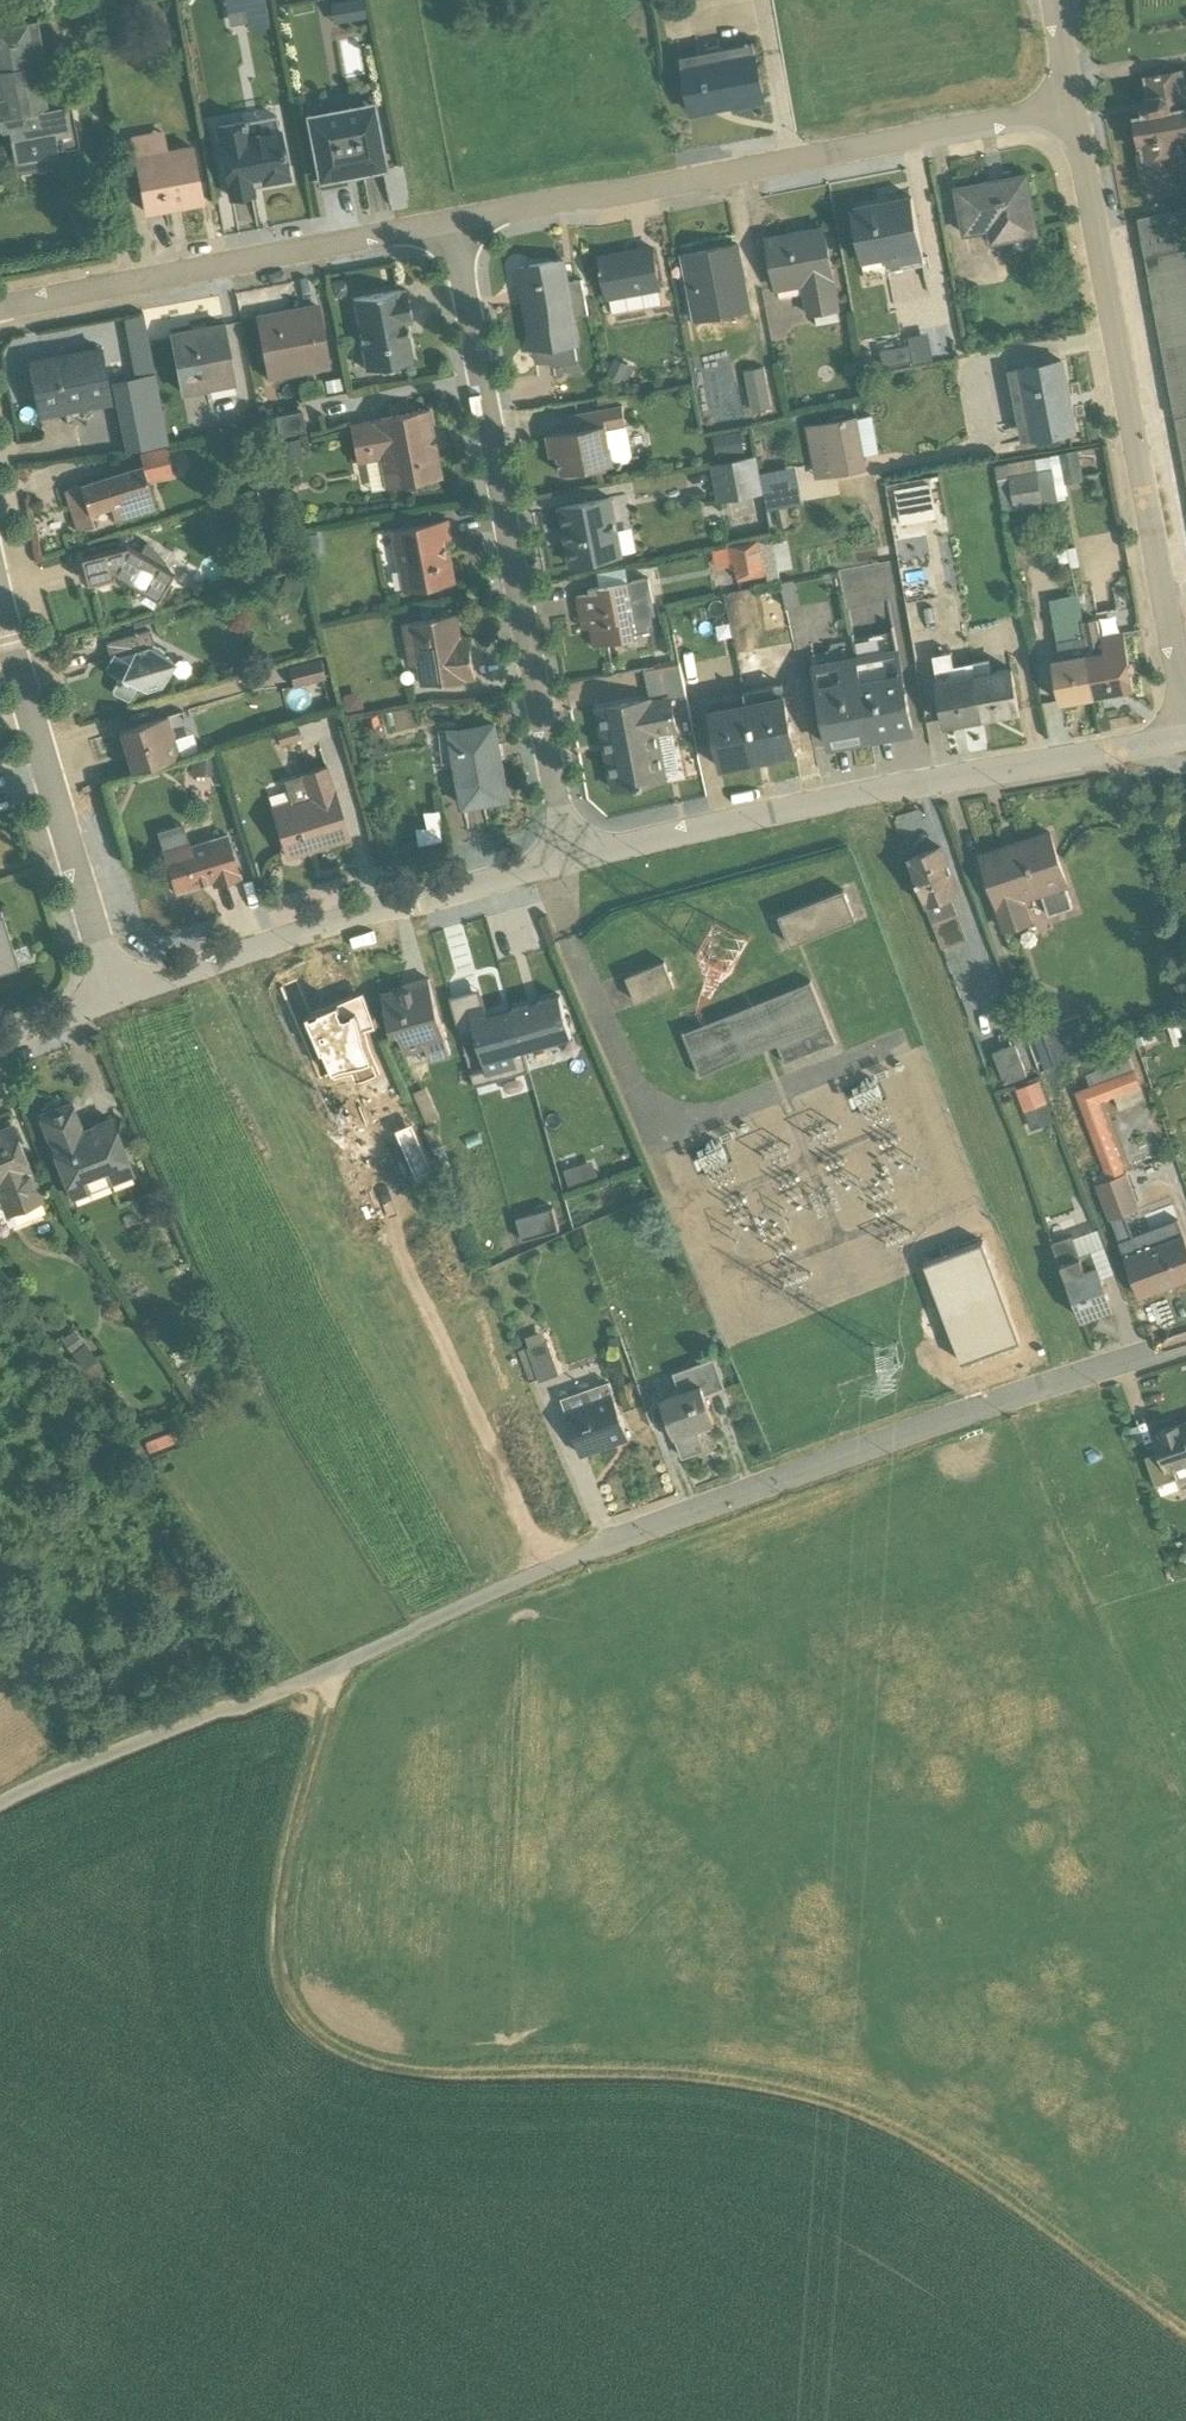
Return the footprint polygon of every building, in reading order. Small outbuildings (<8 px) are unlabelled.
[(269,29),(264,0),(224,0),(228,26),(247,22),(249,32),(269,29)] [(360,0),(322,0),(323,20),(361,18),(360,0)] [(104,27),(121,23),(118,8),(101,12),(104,27)] [(39,64),(43,62),(35,19),(0,24),(0,71),(39,64)] [(692,108),(765,94),(754,38),(683,52),(692,108)] [(39,64),(0,71),(0,130),(0,131),(7,130),(72,117),(69,102),(47,106),(39,64)] [(1183,134),(1185,134),(1185,71),(1185,65),(1143,73),(1147,92),(1145,92),(1140,100),(1141,104),(1142,109),(1132,111),(1137,134),(1139,144),(1141,143),(1183,134)] [(304,113),(317,180),(319,180),(382,167),(382,168),(384,167),(373,100),(304,113)] [(262,181),(267,180),(269,182),(273,183),(277,182),(280,180),(281,177),(286,177),(275,116),(246,121),(246,118),(215,124),(230,197),(251,193),(248,179),(261,177),(262,181)] [(72,117),(7,130),(14,171),(59,162),(55,144),(61,143),(62,146),(64,148),(74,146),(77,143),(72,117)] [(145,213),(201,202),(190,144),(166,149),(162,129),(133,135),(145,213)] [(1141,143),(1142,148),(1136,149),(1143,187),(1185,178),(1185,152),(1183,134),(1141,143)] [(991,239),(1038,230),(1027,171),(956,184),(966,231),(988,227),(991,239)] [(888,261),(925,254),(913,190),(853,200),(863,258),(886,254),(888,261)] [(1185,225),(1185,205),(1138,214),(1141,234),(1185,225)] [(818,321),(841,316),(839,306),(843,305),(825,221),(765,232),(776,287),(802,282),(808,311),(815,310),(818,321)] [(1141,234),(1145,253),(1185,246),(1185,225),(1141,234)] [(694,317),(753,306),(741,239),(681,250),(694,317)] [(599,251),(608,296),(611,295),(614,309),(662,299),(659,286),(663,285),(654,240),(599,251)] [(1145,253),(1159,334),(1185,329),(1185,246),(1145,253)] [(517,269),(532,348),(533,348),(576,340),(582,339),(576,312),(590,309),(583,274),(567,277),(564,260),(517,269)] [(397,365),(412,362),(405,323),(411,322),(405,291),(399,292),(399,291),(353,299),(364,371),(380,368),(381,373),(398,370),(397,365)] [(266,380),(330,369),(317,303),(254,315),(266,380)] [(223,322),(168,332),(180,396),(236,385),(223,322)] [(1159,334),(1185,477),(1185,329),(1159,334)] [(533,348),(535,361),(554,358),(554,361),(579,356),(576,340),(533,348)] [(882,365),(909,361),(907,346),(880,351),(882,365)] [(98,348),(28,362),(38,415),(108,402),(98,348)] [(606,374),(625,384),(635,363),(616,354),(606,374)] [(1021,438),(1031,436),(1032,438),(1078,429),(1065,354),(1008,365),(1021,438)] [(766,362),(745,366),(753,406),(758,405),(760,415),(774,412),(772,402),(774,402),(766,362)] [(342,377),(319,381),(322,395),(345,390),(342,377)] [(320,395),(318,382),(300,386),(303,399),(320,395)] [(629,457),(633,451),(624,400),(572,410),(575,425),(547,431),(551,453),(558,451),(562,470),(584,466),(585,472),(609,467),(608,461),(629,457)] [(370,492),(442,479),(429,409),(349,424),(355,463),(364,462),(370,492)] [(277,436),(305,432),(301,410),(273,416),(277,436)] [(817,474),(868,464),(858,411),(807,421),(817,474)] [(727,448),(745,446),(743,428),(725,430),(727,448)] [(283,462),(302,458),(298,439),(280,443),(283,462)] [(1103,442),(1079,446),(1084,471),(1092,469),(1090,453),(1105,450),(1103,442)] [(1060,449),(1061,451),(1065,479),(1085,476),(1084,471),(1079,446),(1060,449)] [(138,453),(141,465),(78,485),(78,486),(61,491),(75,533),(92,528),(88,516),(109,509),(113,521),(155,507),(147,483),(172,476),(164,447),(138,453)] [(718,497),(765,488),(758,451),(712,460),(718,497)] [(1051,452),(1053,466),(1059,493),(1068,492),(1065,479),(1061,451),(1051,452)] [(1002,507),(1044,501),(1039,468),(1053,466),(1051,452),(993,459),(1002,507)] [(777,500),(797,496),(792,476),(773,480),(777,500)] [(902,519),(938,513),(933,480),(897,486),(902,519)] [(279,499),(276,486),(255,491),(258,505),(279,499)] [(570,563),(625,551),(613,490),(558,502),(570,563)] [(404,593),(457,584),(450,550),(446,550),(444,541),(453,539),(449,520),(392,530),(394,538),(391,539),(397,569),(399,569),(404,593)] [(768,577),(782,574),(780,566),(775,539),(772,533),(728,542),(729,546),(717,549),(720,562),(735,559),(739,576),(767,570),(768,577)] [(317,537),(303,536),(303,555),(317,556),(317,537)] [(775,539),(780,566),(794,563),(788,536),(775,539)] [(173,575),(167,572),(165,563),(154,550),(145,542),(137,554),(126,548),(80,560),(86,584),(112,577),(119,582),(131,587),(134,597),(144,594),(156,604),(173,575)] [(1069,547),(1071,557),(1071,558),(1079,557),(1076,545),(1069,547)] [(1052,560),(1071,557),(1069,547),(1068,546),(1050,550),(1052,560)] [(602,583),(630,578),(626,563),(599,569),(602,583)] [(655,611),(649,574),(630,578),(602,583),(588,585),(589,589),(577,592),(583,625),(591,623),(594,642),(638,633),(638,629),(654,626),(652,611),(655,611)] [(277,593),(295,602),(304,583),(286,575),(277,593)] [(1096,692),(1082,618),(1077,590),(1050,596),(1060,653),(1051,655),(1060,701),(1097,695),(1096,692)] [(1100,631),(1118,627),(1114,606),(1097,609),(1097,615),(1100,631)] [(421,685),(470,677),(469,676),(477,674),(469,634),(462,636),(458,615),(402,625),(410,666),(417,665),(421,685)] [(1130,659),(1124,628),(1121,627),(1118,627),(1100,631),(1097,615),(1082,618),(1096,692),(1134,685),(1132,669),(1134,669),(1133,659),(1130,659)] [(871,733),(913,726),(895,628),(853,636),(871,733)] [(175,661),(150,647),(153,643),(149,632),(105,645),(109,659),(105,667),(104,668),(104,670),(105,671),(106,673),(114,678),(115,682),(113,688),(110,690),(110,692),(111,694),(112,695),(113,696),(115,697),(117,697),(118,698),(119,698),(127,703),(132,695),(160,687),(175,661)] [(830,741),(871,733),(853,636),(831,640),(833,647),(814,651),(830,741)] [(947,724),(984,717),(973,658),(955,661),(952,647),(933,651),(947,724)] [(973,658),(984,717),(1022,709),(1013,662),(993,666),(990,654),(973,658)] [(673,728),(680,726),(674,694),(688,690),(681,657),(645,664),(651,694),(599,704),(614,784),(635,780),(636,783),(646,781),(645,778),(667,774),(666,772),(675,770),(679,765),(673,728)] [(292,688),(324,679),(319,659),(287,667),(292,688)] [(745,687),(760,759),(799,751),(786,689),(785,689),(783,679),(745,687)] [(720,767),(760,759),(745,687),(709,695),(720,767)] [(359,691),(342,695),(346,711),(362,707),(359,691)] [(129,773),(197,751),(191,733),(173,738),(167,717),(116,732),(129,773)] [(464,803),(509,795),(495,720),(438,730),(443,760),(456,757),(464,803)] [(279,746),(299,740),(294,726),(275,731),(279,746)] [(191,777),(211,777),(211,758),(191,758),(191,777)] [(286,857),(347,838),(325,765),(282,780),(288,802),(270,808),(286,857)] [(419,843),(448,836),(441,806),(424,811),(427,825),(415,828),(419,843)] [(1050,827),(981,850),(1004,927),(1034,916),(1027,896),(1042,891),(1049,911),(1075,902),(1050,827)] [(162,848),(186,840),(184,833),(160,841),(162,848)] [(212,887),(239,879),(225,835),(189,846),(187,840),(186,840),(162,848),(160,849),(174,894),(211,883),(212,887)] [(958,889),(941,842),(909,854),(942,943),(968,933),(952,891),(958,889)] [(780,910),(793,939),(856,914),(844,885),(780,910)] [(17,965),(12,950),(5,928),(0,911),(0,971),(17,965)] [(12,950),(17,965),(31,960),(26,945),(12,950)] [(626,972),(637,996),(675,981),(665,955),(626,972)] [(431,1056),(451,1050),(430,973),(411,978),(413,983),(404,986),(404,984),(382,990),(393,1029),(400,1028),(406,1049),(427,1043),(431,1056)] [(812,977),(684,1027),(702,1070),(778,1038),(786,1057),(837,1036),(812,977)] [(451,993),(471,1061),(525,1045),(513,1004),(489,1011),(481,984),(451,993)] [(525,1045),(573,1031),(561,990),(513,1004),(525,1045)] [(357,1079),(380,1069),(363,1030),(377,1024),(363,992),(305,1017),(321,1054),(323,1052),(335,1078),(353,1071),(357,1079)] [(1080,1009),(1032,1026),(1046,1062),(1094,1046),(1080,1009)] [(1016,1038),(994,1047),(1005,1076),(1028,1068),(1016,1038)] [(1130,1051),(1073,1072),(1078,1085),(1076,1085),(1106,1165),(1094,1170),(1140,1293),(1185,1276),(1185,1234),(1179,1214),(1134,1231),(1126,1208),(1141,1202),(1100,1096),(1115,1090),(1121,1104),(1148,1094),(1130,1051)] [(1040,1075),(1016,1084),(1032,1125),(1055,1116),(1040,1075)] [(429,1118),(442,1112),(428,1080),(414,1086),(429,1118)] [(88,1132),(79,1128),(69,1102),(38,1115),(71,1200),(72,1199),(76,1208),(93,1201),(110,1194),(107,1188),(110,1187),(113,1193),(133,1185),(129,1176),(133,1175),(110,1119),(91,1126),(88,1132)] [(451,1154),(437,1119),(426,1124),(440,1158),(451,1154)] [(0,1129),(0,1206),(4,1216),(9,1214),(15,1229),(45,1217),(39,1202),(42,1201),(11,1125),(0,1129)] [(593,1156),(563,1166),(569,1180),(598,1171),(593,1156)] [(517,1208),(520,1229),(557,1223),(554,1202),(517,1208)] [(1098,1222),(1073,1232),(1080,1250),(1092,1245),(1102,1272),(1115,1267),(1098,1222)] [(1072,1230),(1053,1237),(1081,1313),(1113,1301),(1102,1272),(1092,1245),(1080,1250),(1073,1232),(1072,1230)] [(964,1358),(1021,1336),(984,1237),(926,1259),(964,1358)] [(70,1246),(68,1254),(73,1262),(81,1263),(87,1259),(87,1252),(82,1244),(75,1243),(70,1246)] [(530,1340),(520,1344),(531,1376),(539,1372),(541,1376),(561,1368),(545,1325),(527,1331),(530,1340)] [(59,1339),(84,1369),(96,1360),(72,1329),(59,1339)] [(683,1451),(705,1444),(699,1426),(712,1422),(711,1418),(715,1416),(706,1389),(726,1382),(715,1352),(675,1367),(681,1385),(662,1392),(675,1430),(676,1430),(683,1451)] [(562,1392),(582,1448),(629,1431),(609,1375),(562,1392)] [(1146,1451),(1156,1480),(1178,1472),(1175,1464),(1185,1460),(1185,1417),(1154,1428),(1161,1446),(1146,1451)]
